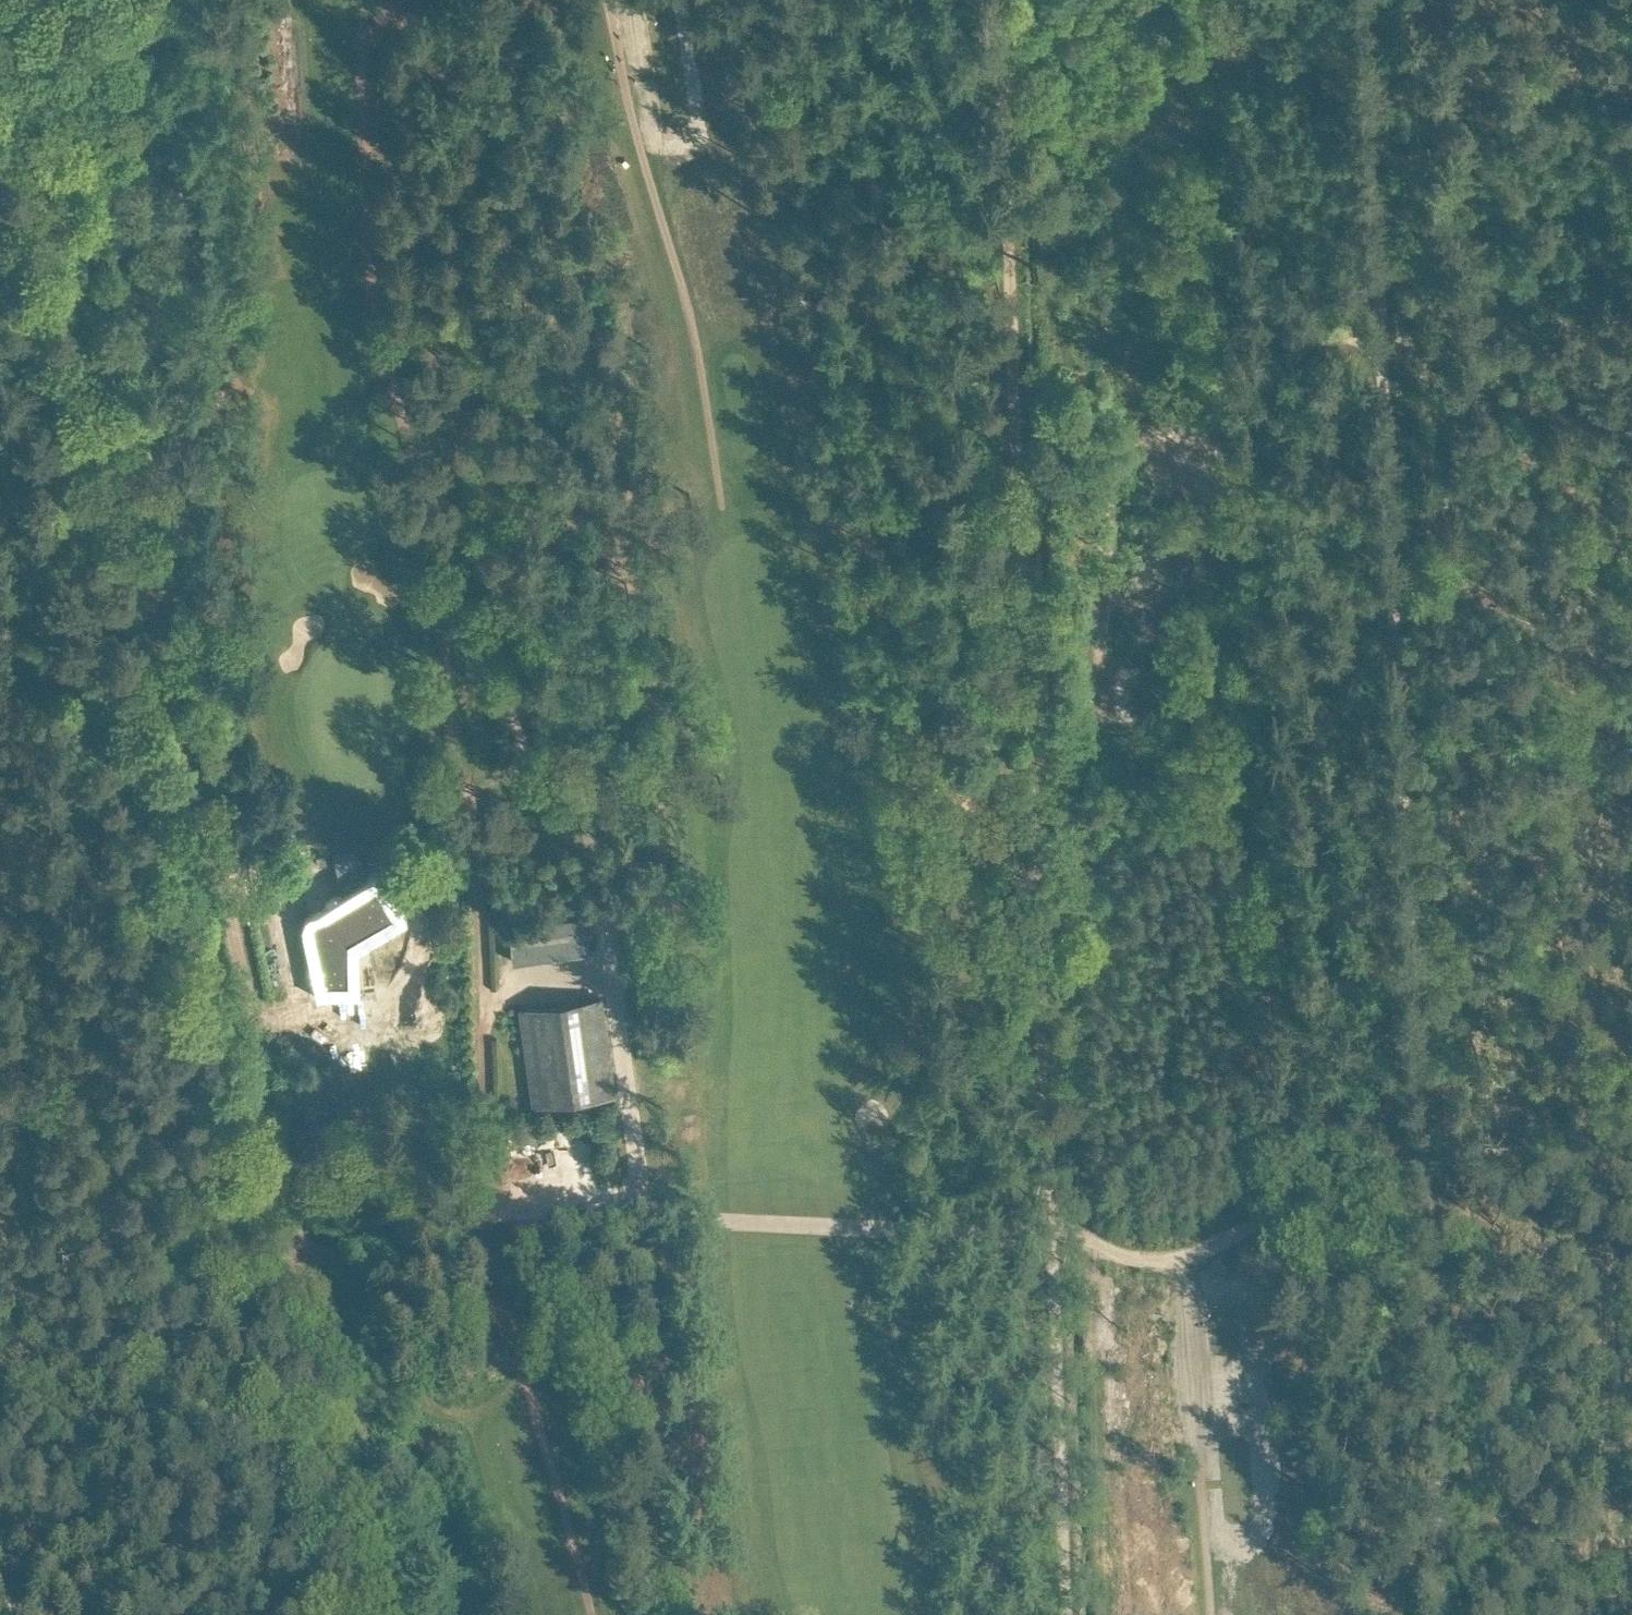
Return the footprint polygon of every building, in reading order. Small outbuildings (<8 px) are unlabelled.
[(356,845),(331,851),(335,866),(360,860),(359,857),(358,854),(357,851),(357,850),(356,847),(356,845)] [(324,912),(309,921),(311,929),(319,927),(323,943),(314,944),(324,988),(347,987),(344,935),(350,931),(353,936),(395,910),(375,877),(370,879),(369,878),(339,886),(340,889),(342,899),(329,908),(330,911),(324,913),(324,912)] [(589,949),(584,914),(507,925),(512,960),(589,949)] [(532,1106),(615,1094),(601,995),(518,1007),(532,1106)]
